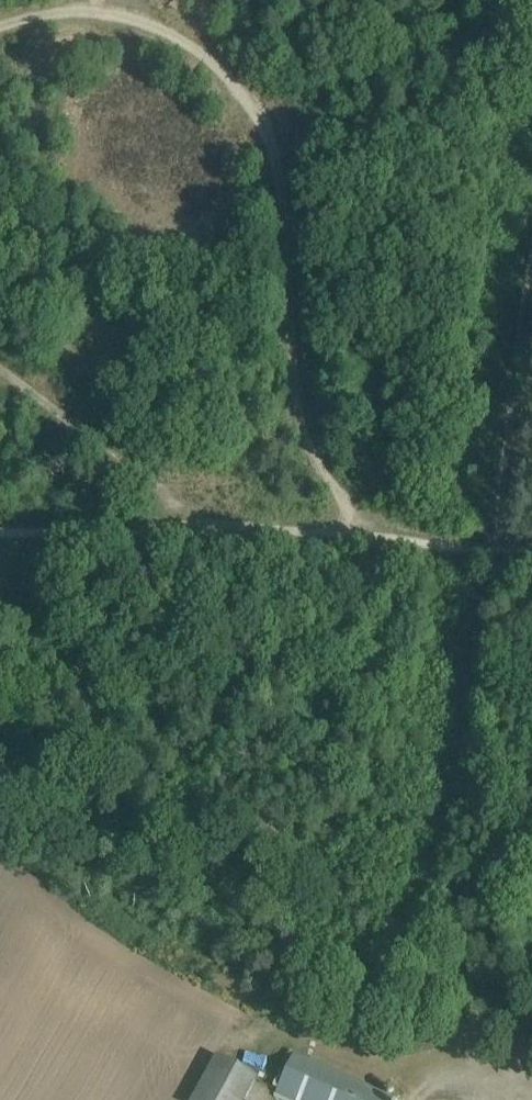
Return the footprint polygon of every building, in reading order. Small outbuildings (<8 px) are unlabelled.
[(289,1099),(391,1099),(392,1098),(294,1054),(276,1094),(289,1099)] [(255,1079),(214,1058),(191,1099),(243,1099),(255,1079)]
